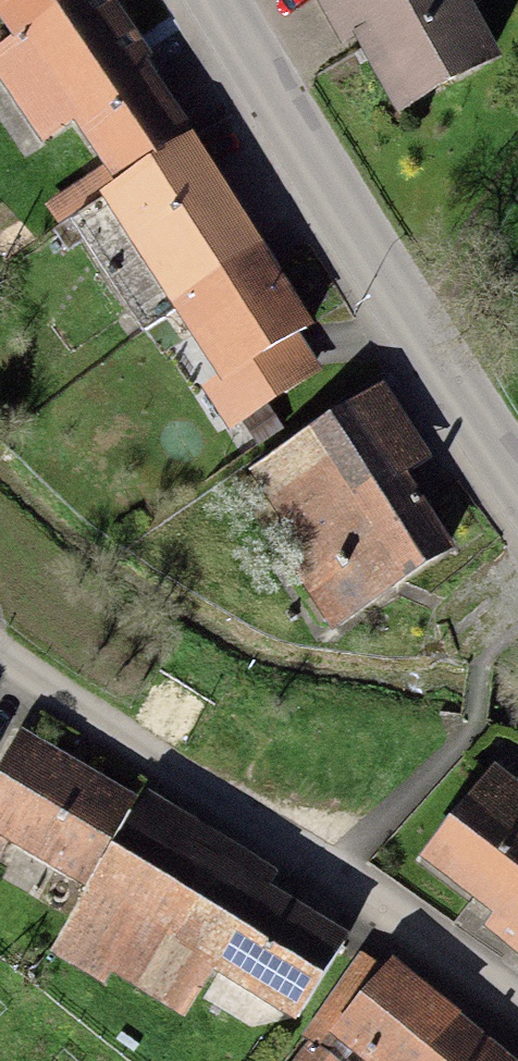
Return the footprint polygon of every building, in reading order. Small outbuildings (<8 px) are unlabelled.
[(2,46),(0,47),(0,178),(2,182),(64,143),(97,194),(174,145),(129,75),(145,65),(103,0),(75,0),(2,46)] [(2,46),(75,0),(0,0),(0,43),(2,46)] [(383,130),(489,68),(449,0),(306,0),(383,130)] [(187,153),(95,209),(213,401),(304,346),(187,153)] [(379,405),(239,492),(331,640),(452,565),(406,490),(425,478),(379,405)] [(0,769),(0,852),(63,885),(108,801),(10,749),(0,769)] [(495,771),(425,855),(497,915),(488,926),(517,951),(517,791),(495,771)] [(265,884),(139,811),(56,954),(182,1027),(201,996),(255,902),(265,884)] [(255,902),(201,996),(279,1041),(334,947),(255,902)] [(364,1060),(515,1060),(387,968),(333,1038),(364,1060)] [(310,1042),(296,1060),(335,1060),(310,1042)]
